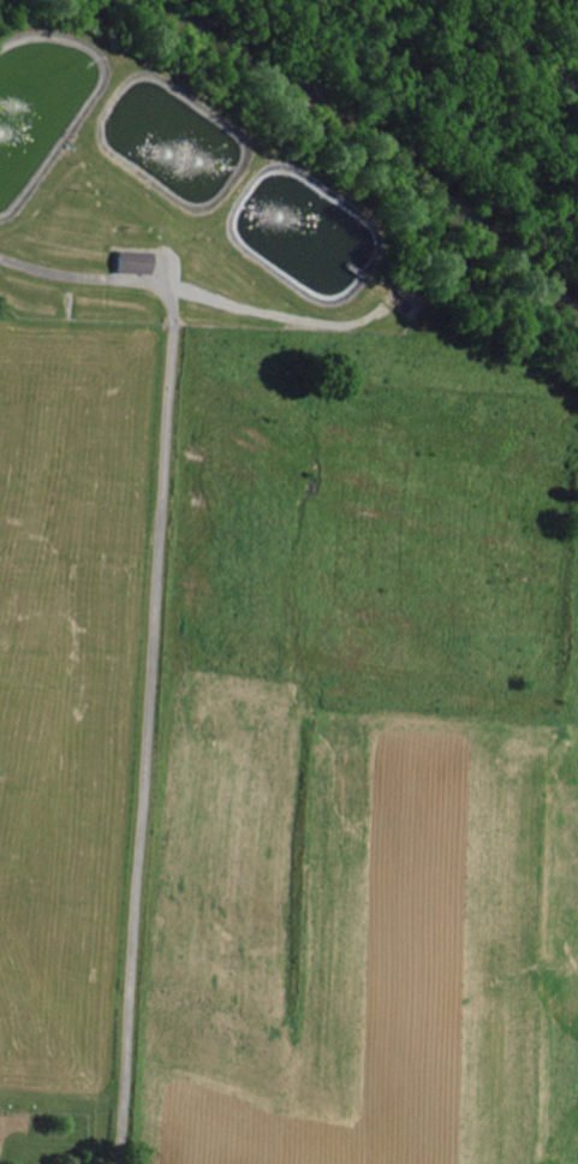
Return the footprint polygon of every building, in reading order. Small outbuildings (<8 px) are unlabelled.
[(147,271),(147,248),(113,249),(113,272),(147,271)]
